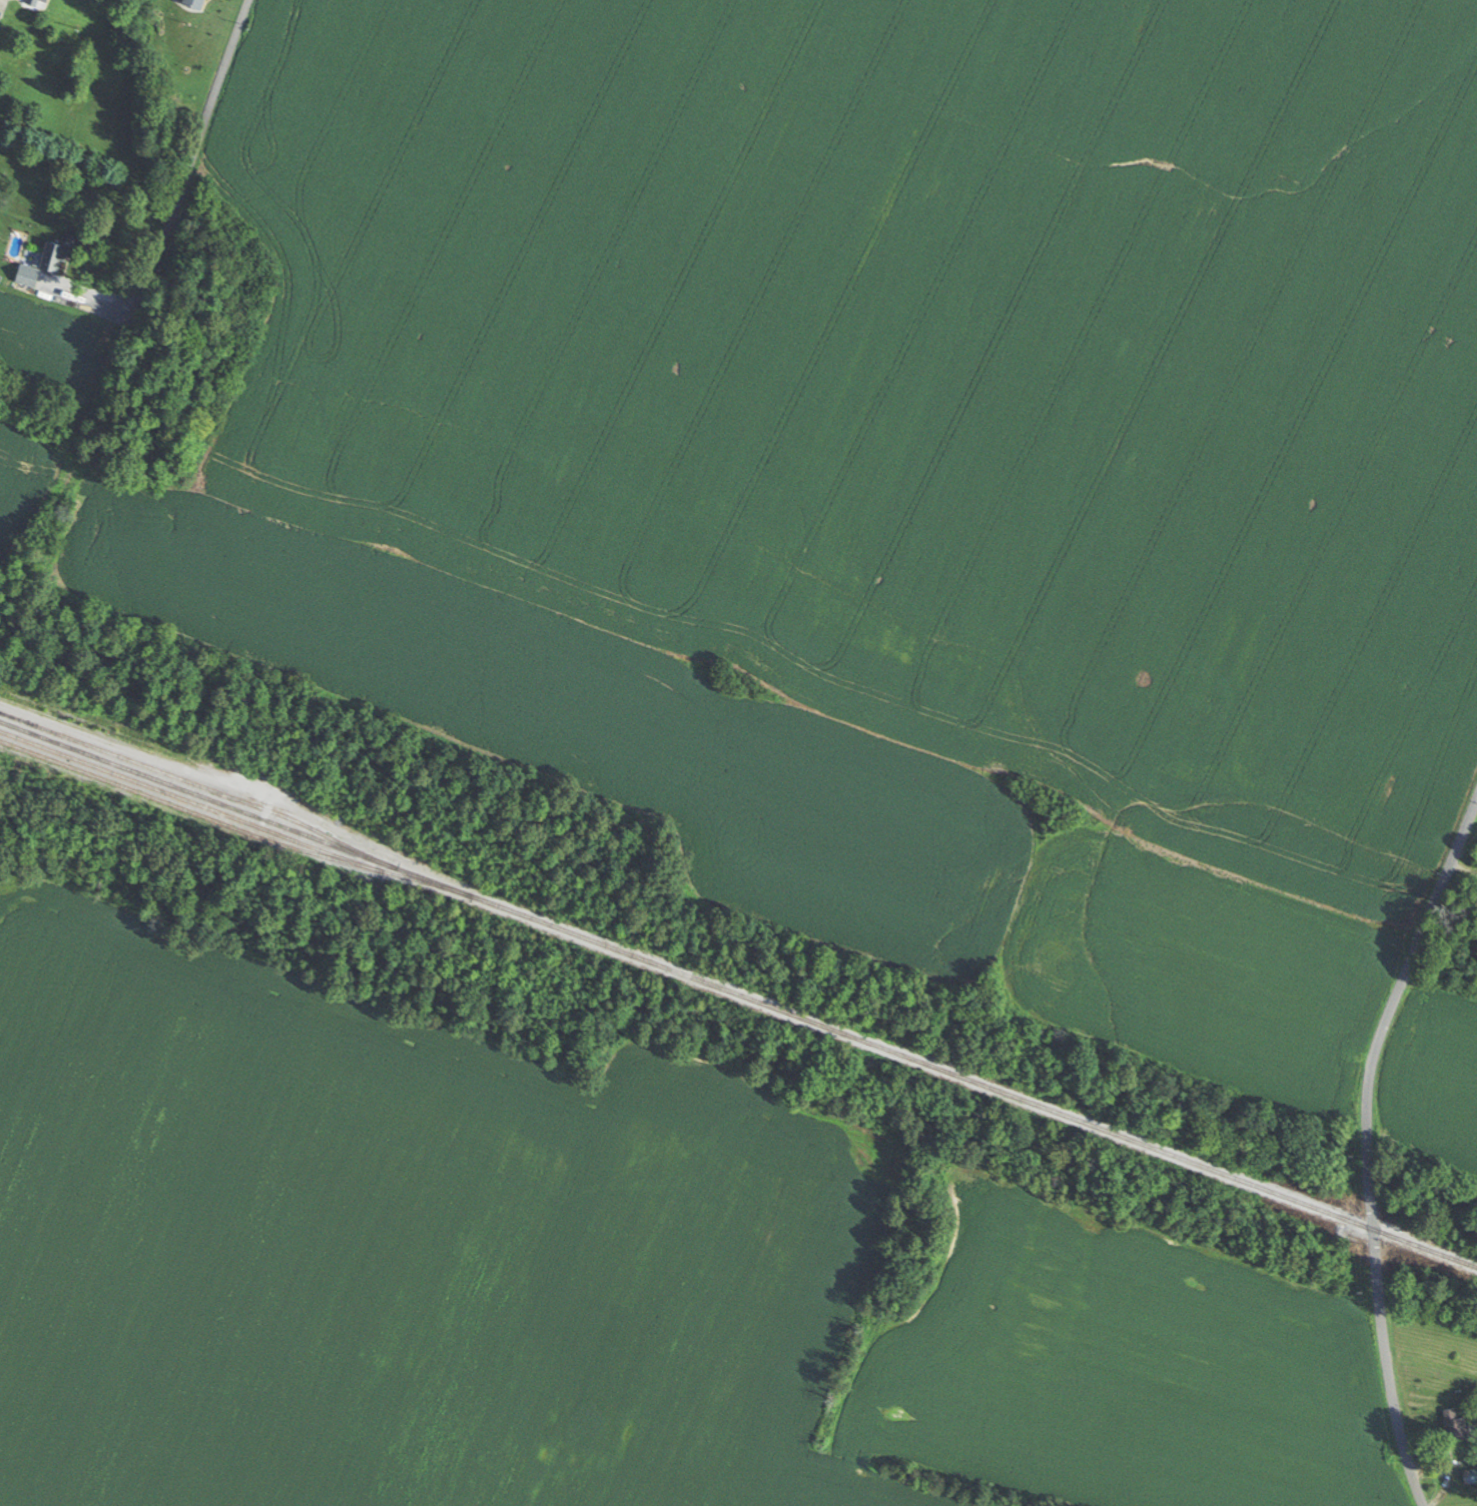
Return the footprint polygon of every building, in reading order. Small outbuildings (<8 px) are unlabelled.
[(69,246),(52,238),(40,265),(58,273),(69,246)] [(42,267),(21,265),(19,283),(39,286),(42,267)] [(1476,1482),(1476,1469),(1466,1469),(1466,1482),(1476,1482)]
